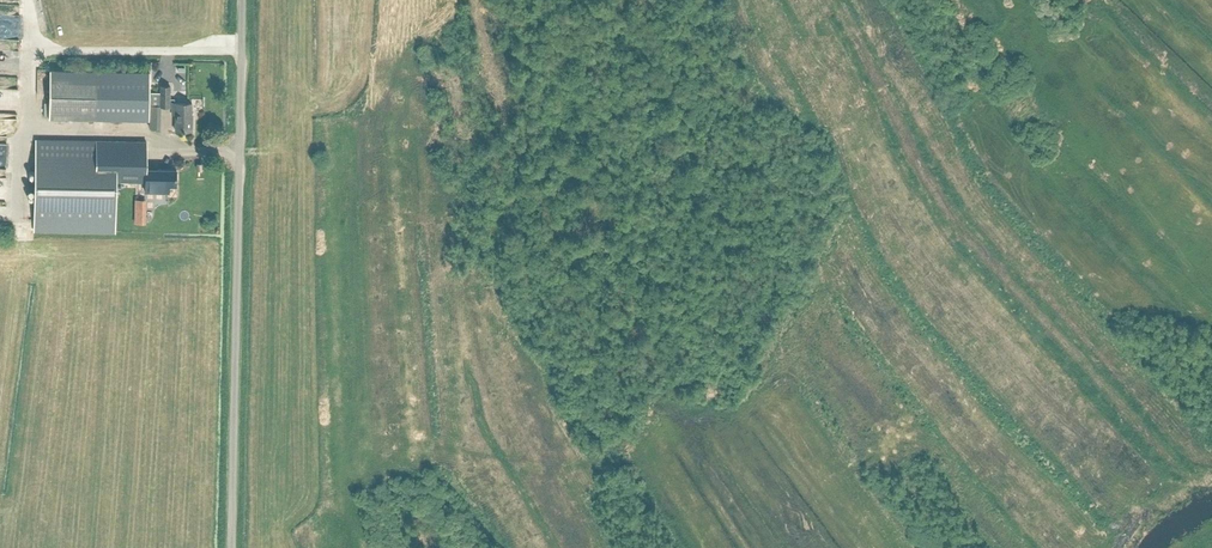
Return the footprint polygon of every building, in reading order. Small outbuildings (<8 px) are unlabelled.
[(46,6),(30,9),(32,21),(48,19),(46,6)] [(33,38),(34,47),(46,45),(45,36),(33,38)] [(49,69),(49,117),(148,118),(148,110),(160,110),(160,105),(170,105),(170,84),(160,84),(160,92),(149,92),(149,70),(49,69)] [(0,83),(0,109),(24,107),(23,81),(0,83)] [(172,113),(175,113),(175,128),(192,129),(192,101),(172,101),(172,113)] [(169,191),(169,183),(176,183),(176,167),(157,167),(156,168),(146,168),(146,140),(36,138),(34,229),(115,230),(116,180),(146,181),(146,177),(156,177),(156,191),(169,191)] [(9,190),(10,169),(10,162),(0,162),(0,189),(9,190)] [(139,194),(139,216),(149,216),(150,194),(139,194)]
